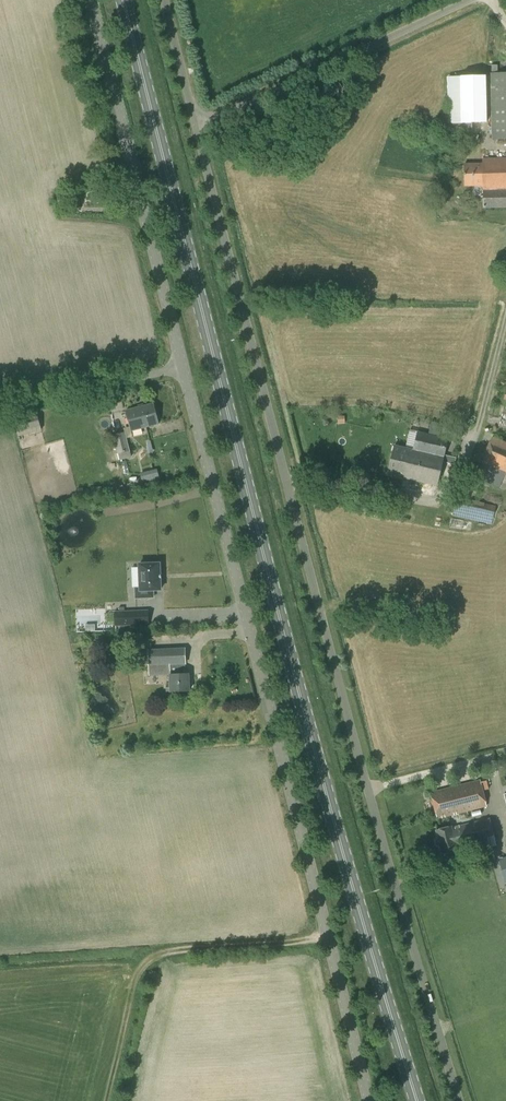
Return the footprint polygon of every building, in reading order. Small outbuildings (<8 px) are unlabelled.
[(491,75),(492,140),(505,140),(505,74),(491,75)] [(450,76),(451,131),(472,130),(471,126),(489,126),(488,75),(450,76)] [(483,160),(483,164),(464,165),(465,186),(483,186),(483,209),(505,208),(505,159),(483,160)] [(62,209),(75,205),(73,197),(60,200),(62,209)] [(131,431),(158,424),(153,404),(126,411),(131,431)] [(19,436),(42,431),(37,412),(14,418),(19,436)] [(123,428),(124,433),(113,436),(118,454),(120,460),(131,458),(149,454),(150,456),(152,456),(151,451),(153,450),(150,441),(146,442),(147,446),(130,450),(127,439),(133,437),(130,427),(123,428)] [(437,486),(448,439),(418,432),(413,450),(394,446),(388,474),(437,486)] [(493,437),(490,443),(483,458),(481,464),(476,478),(499,488),(505,475),(505,442),(493,437)] [(151,474),(152,483),(159,481),(157,473),(151,474)] [(458,500),(455,516),(492,525),(496,509),(458,500)] [(398,518),(400,507),(378,503),(376,514),(398,518)] [(154,599),(154,591),(161,590),(159,564),(139,565),(140,588),(134,588),(135,599),(154,599)] [(115,626),(136,625),(136,611),(114,612),(115,626)] [(149,676),(170,675),(171,692),(189,691),(189,675),(185,675),(185,664),(169,665),(169,649),(148,650),(149,676)] [(437,819),(449,816),(458,813),(486,806),(485,800),(482,786),(480,780),(430,792),(431,798),(435,814),(437,819)] [(495,838),(490,819),(453,828),(452,826),(436,830),(442,853),(458,849),(457,847),(495,838)]
